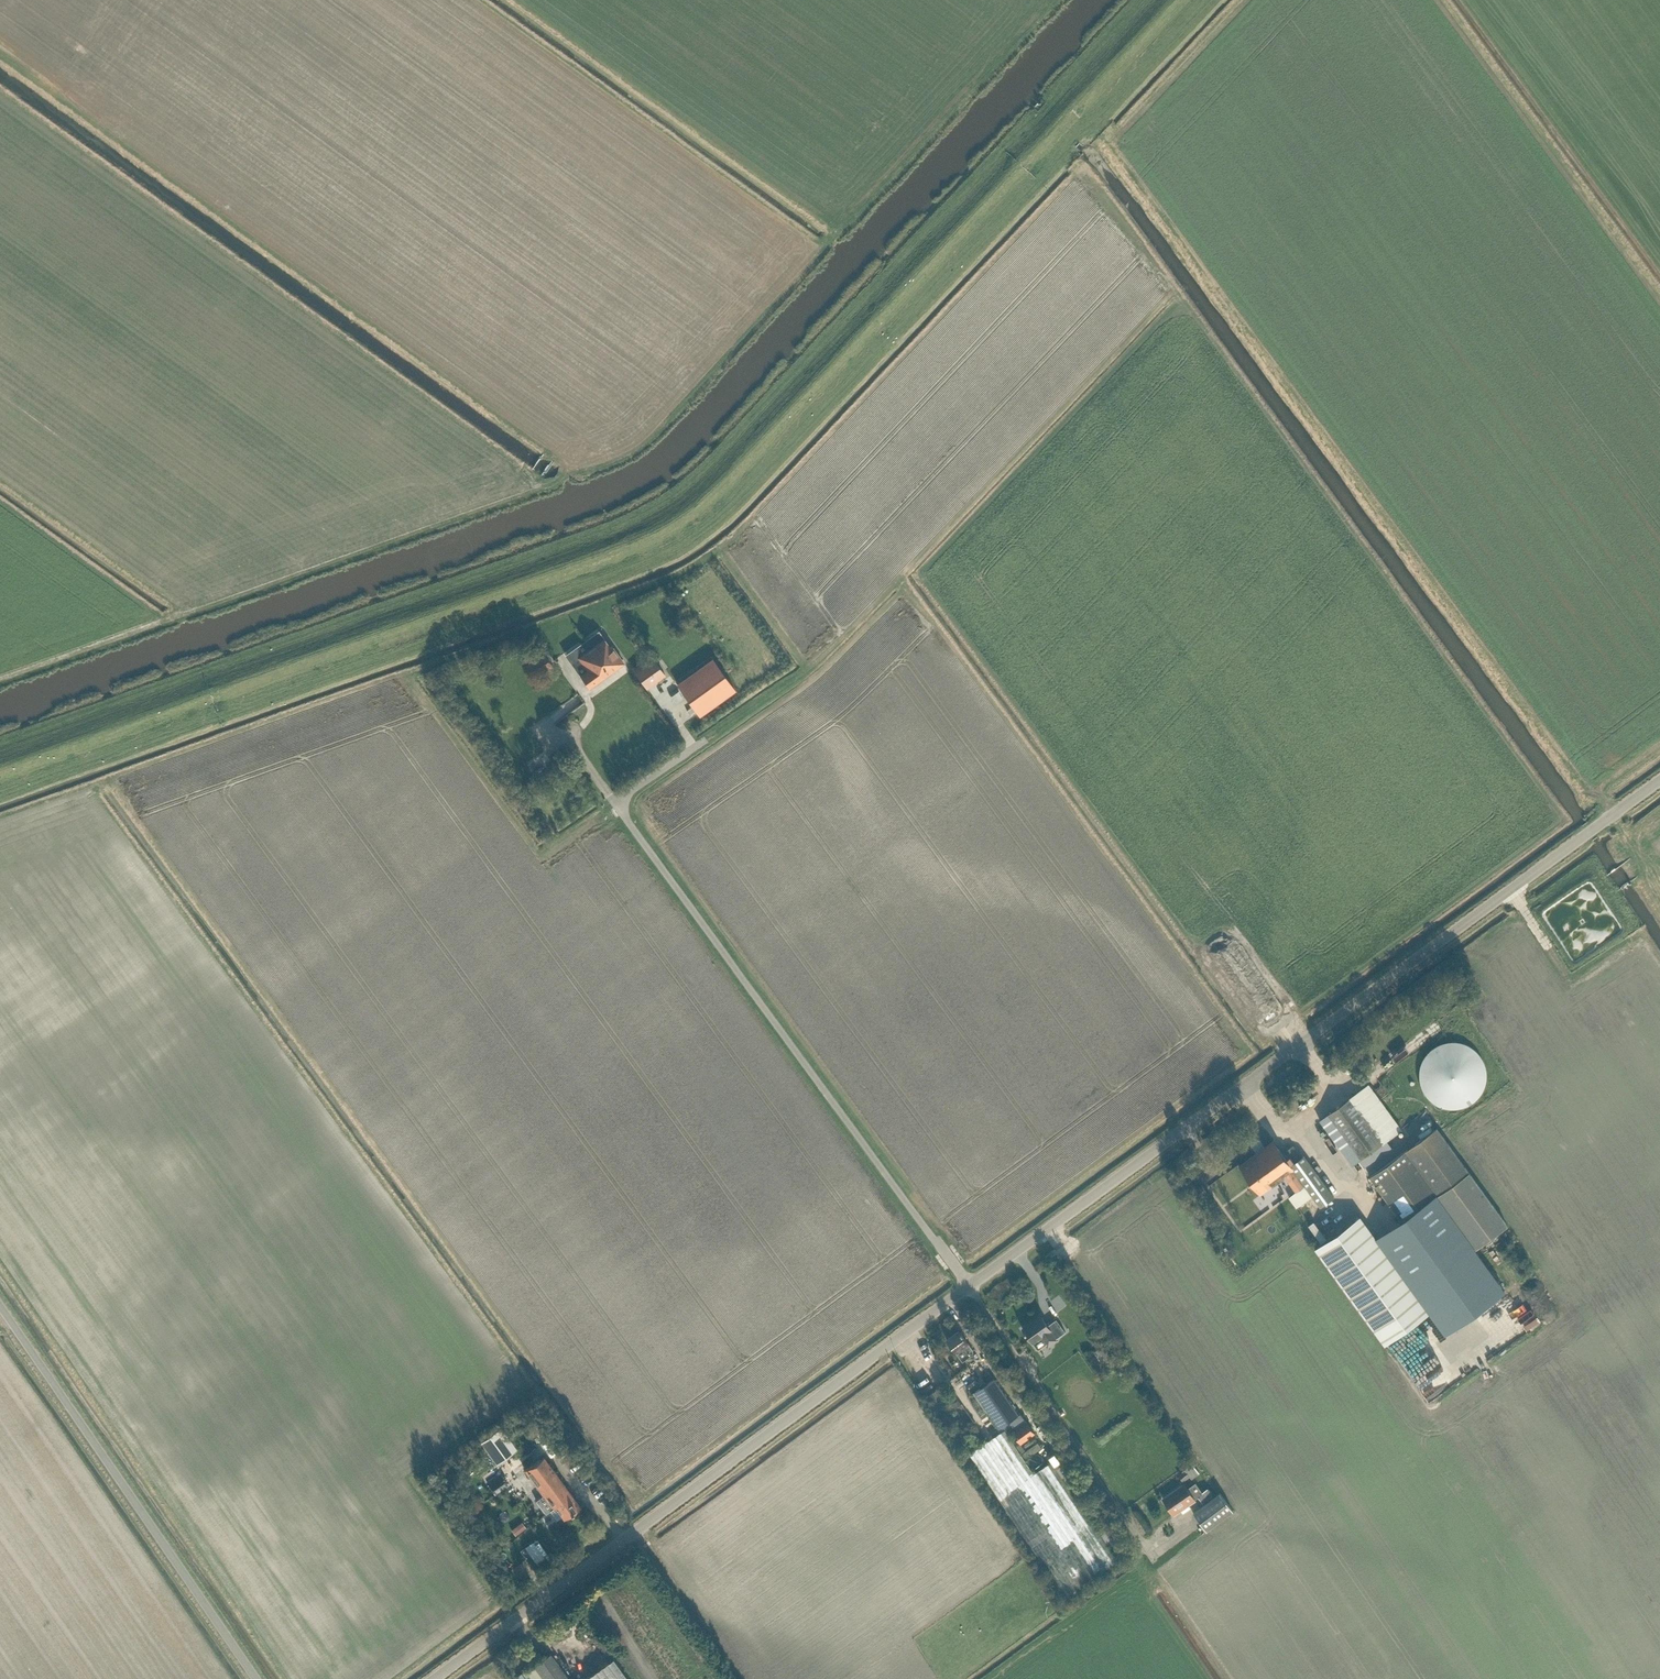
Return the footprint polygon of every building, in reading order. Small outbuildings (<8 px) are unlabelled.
[(553,660),(584,704),(630,671),(612,646),(610,647),(597,629),(553,660)] [(654,660),(636,673),(647,687),(664,674),(654,660)] [(718,665),(682,691),(701,717),(737,692),(718,665)] [(1421,1070),(1421,1074),(1421,1076),(1421,1080),(1422,1084),(1423,1087),(1425,1091),(1427,1094),(1430,1097),(1432,1100),(1435,1102),(1439,1104),(1442,1106),(1446,1107),(1450,1108),(1453,1108),(1457,1108),(1461,1107),(1465,1106),(1468,1105),(1472,1103),(1475,1101),(1478,1098),(1480,1096),(1483,1092),(1485,1089),(1486,1086),(1487,1082),(1488,1078),(1488,1074),(1488,1070),(1487,1067),(1486,1063),(1485,1059),(1483,1056),(1480,1053),(1478,1050),(1475,1048),(1472,1045),(1468,1044),(1465,1042),(1461,1041),(1457,1041),(1454,1041),(1451,1041),(1448,1041),(1444,1042),(1440,1044),(1437,1045),(1434,1048),(1431,1050),(1428,1053),(1426,1056),(1424,1059),(1423,1063),(1422,1067),(1421,1070)] [(1370,1083),(1320,1120),(1353,1164),(1402,1128),(1370,1083)] [(1402,1220),(1436,1195),(1470,1171),(1438,1127),(1371,1175),(1402,1220)] [(1295,1169),(1291,1164),(1292,1163),(1275,1139),(1240,1164),(1246,1172),(1257,1165),(1265,1176),(1266,1174),(1274,1184),(1286,1175),(1295,1169)] [(1291,1160),(1300,1154),(1293,1145),(1285,1151),(1291,1160)] [(1305,1154),(1292,1163),(1291,1164),(1295,1169),(1306,1184),(1297,1190),(1290,1196),(1297,1205),(1313,1194),(1321,1206),(1335,1196),(1305,1154)] [(1257,1165),(1246,1172),(1261,1193),(1274,1184),(1266,1174),(1265,1176),(1257,1165)] [(1306,1184),(1295,1169),(1286,1175),(1297,1190),(1306,1184)] [(1470,1171),(1436,1195),(1475,1248),(1508,1224),(1470,1171)] [(1402,1220),(1376,1240),(1429,1312),(1445,1334),(1506,1290),(1475,1248),(1436,1195),(1402,1220)] [(1376,1240),(1360,1219),(1316,1249),(1385,1344),(1429,1312),(1376,1240)] [(1314,1221),(1309,1225),(1322,1242),(1326,1239),(1314,1221)] [(1040,1315),(1022,1328),(1032,1343),(1041,1336),(1047,1345),(1056,1339),(1050,1330),(1040,1315)] [(1087,1320),(1073,1330),(1076,1334),(1083,1330),(1087,1335),(1094,1329),(1087,1320)] [(973,1349),(972,1347),(959,1330),(947,1339),(963,1361),(973,1353),(973,1349)] [(1094,1351),(1104,1366),(1116,1359),(1106,1343),(1094,1351)] [(988,1345),(983,1349),(987,1355),(992,1351),(988,1345)] [(958,1360),(945,1370),(951,1378),(964,1368),(958,1360)] [(959,1376),(953,1380),(958,1387),(964,1382),(959,1376)] [(1025,1459),(1021,1454),(1020,1453),(1025,1449),(1021,1443),(1035,1433),(1027,1421),(1026,1422),(1020,1413),(1019,1414),(994,1378),(974,1392),(998,1428),(998,1433),(968,1453),(1064,1595),(1117,1560),(1062,1477),(1051,1461),(1034,1473),(1025,1459)] [(1031,1382),(1025,1386),(1033,1398),(1039,1394),(1031,1382)] [(1135,1393),(1130,1386),(1126,1389),(1131,1396),(1135,1393)] [(1062,1407),(1056,1411),(1064,1423),(1070,1419),(1062,1407)] [(498,1429),(481,1442),(497,1464),(514,1451),(498,1429)] [(1038,1441),(1021,1454),(1025,1459),(1042,1447),(1038,1441)] [(1060,1455),(1051,1461),(1062,1477),(1071,1471),(1060,1455)] [(543,1495),(536,1500),(546,1513),(550,1510),(557,1519),(562,1515),(564,1518),(581,1506),(561,1480),(544,1456),(525,1470),(543,1495)] [(1192,1478),(1200,1473),(1192,1462),(1184,1468),(1192,1478)] [(501,1474),(488,1484),(495,1493),(508,1483),(501,1474)] [(1195,1498),(1199,1496),(1203,1493),(1202,1492),(1196,1482),(1188,1488),(1185,1483),(1163,1498),(1175,1514),(1196,1499),(1195,1498)] [(1203,1493),(1199,1496),(1204,1504),(1192,1512),(1206,1530),(1233,1510),(1214,1484),(1210,1487),(1215,1494),(1214,1495),(1209,1487),(1202,1492),(1203,1493)] [(522,1522),(511,1529),(515,1534),(525,1527),(522,1522)] [(1110,1528),(1101,1534),(1106,1541),(1115,1535),(1110,1528)] [(565,1674),(550,1653),(517,1676),(519,1678),(568,1678),(565,1674)] [(584,1678),(628,1678),(613,1658),(584,1678)]
